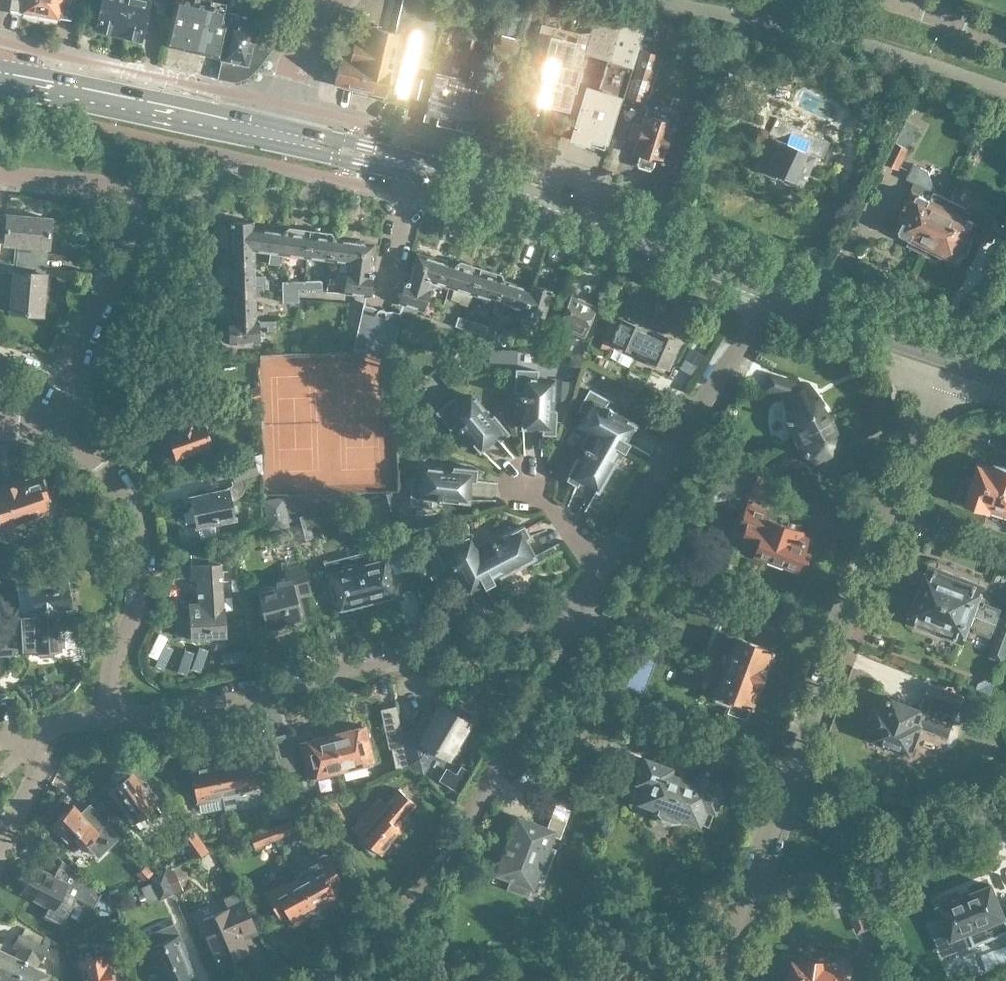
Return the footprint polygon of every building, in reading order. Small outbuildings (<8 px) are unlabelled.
[(11,9),(22,11),(40,15),(43,0),(12,0),(11,9)] [(40,15),(59,18),(59,17),(70,19),(72,8),(82,10),(84,0),(43,0),(40,15)] [(117,34),(125,0),(103,0),(97,30),(117,34)] [(117,34),(140,39),(149,0),(125,0),(117,34)] [(175,0),(160,0),(158,12),(172,15),(175,0)] [(222,57),(230,21),(223,20),(228,0),(181,0),(177,16),(172,15),(165,44),(222,57)] [(221,60),(249,66),(258,25),(256,25),(260,4),(249,1),(250,1),(247,0),(228,0),(223,20),(230,21),(222,57),(221,60)] [(384,96),(383,99),(421,108),(446,0),(403,0),(396,32),(357,23),(349,61),(340,59),(334,83),(352,87),(350,92),(366,96),(366,92),(384,96)] [(525,13),(540,17),(543,2),(532,0),(528,0),(525,13)] [(607,59),(621,20),(596,12),(590,32),(580,33),(577,32),(555,27),(541,24),(537,39),(550,42),(541,81),(542,81),(537,101),(567,108),(572,89),(574,89),(580,64),(579,64),(580,58),(582,58),(583,52),(607,59)] [(633,68),(649,17),(648,17),(645,27),(621,20),(607,59),(597,90),(586,86),(570,138),(604,148),(620,97),(629,66),(633,68)] [(649,17),(633,68),(635,68),(626,96),(643,101),(658,54),(649,52),(659,20),(649,17)] [(490,58),(514,63),(520,38),(516,38),(496,33),(490,58)] [(703,57),(700,68),(710,71),(714,60),(703,57)] [(663,162),(674,121),(644,113),(641,123),(632,120),(627,139),(635,142),(632,153),(638,155),(636,163),(638,166),(649,169),(652,168),(654,159),(663,162)] [(915,134),(904,128),(897,142),(896,142),(886,162),(899,168),(909,148),(908,148),(915,134)] [(800,187),(814,156),(776,139),(762,171),(800,187)] [(908,244),(925,252),(952,198),(935,190),(928,170),(914,163),(907,178),(915,182),(893,226),(900,230),(901,234),(911,239),(908,244)] [(952,198),(925,252),(939,259),(941,257),(958,265),(963,255),(965,256),(970,245),(969,245),(973,236),(981,240),(988,226),(986,225),(992,214),(974,204),(970,212),(967,210),(969,206),(952,198)] [(47,256),(48,247),(49,247),(51,216),(0,212),(0,242),(3,242),(3,243),(16,244),(15,253),(47,256)] [(254,251),(253,226),(255,219),(230,214),(231,258),(255,257),(254,251)] [(280,264),(282,254),(285,230),(253,226),(254,251),(270,253),(268,262),(280,264)] [(306,257),(310,229),(288,226),(285,230),(282,254),(306,257)] [(332,261),(335,237),(331,231),(310,229),(306,257),(332,261)] [(348,262),(370,265),(373,243),(335,237),(332,261),(339,262),(339,264),(347,265),(348,262)] [(417,252),(410,272),(430,278),(437,280),(436,282),(444,284),(444,283),(448,284),(455,264),(417,252)] [(47,256),(15,253),(14,264),(0,263),(0,271),(13,272),(10,311),(43,314),(45,288),(46,275),(47,272),(46,272),(47,256)] [(255,275),(255,257),(231,258),(232,289),(263,288),(266,288),(265,275),(255,275)] [(455,264),(448,284),(457,287),(456,288),(466,291),(462,302),(468,303),(468,304),(481,267),(461,261),(455,264)] [(369,272),(370,265),(348,262),(347,265),(343,292),(369,296),(372,273),(369,272)] [(489,297),(496,299),(504,279),(501,274),(481,267),(468,304),(474,306),(478,295),(488,298),(489,297)] [(430,278),(410,272),(407,280),(405,279),(399,300),(406,302),(405,304),(419,308),(419,307),(424,308),(430,287),(429,287),(431,280),(429,280),(430,278)] [(55,276),(46,275),(45,288),(53,289),(55,276)] [(504,279),(496,299),(492,310),(498,311),(499,309),(519,315),(529,287),(504,279)] [(298,289),(322,289),(322,280),(282,281),(282,302),(299,302),(298,289)] [(529,287),(519,315),(522,316),(537,320),(535,327),(544,329),(547,318),(545,317),(548,305),(553,290),(530,282),(529,287)] [(263,296),(263,288),(232,289),(233,321),(259,320),(259,319),(257,319),(256,296),(263,296)] [(568,330),(582,335),(595,306),(571,296),(552,342),(561,347),(568,330)] [(363,304),(360,318),(390,325),(393,311),(391,310),(385,311),(384,310),(383,309),(382,309),(380,309),(377,309),(372,306),(363,304)] [(390,325),(387,337),(385,348),(392,348),(401,312),(393,311),(390,325)] [(454,326),(460,327),(463,317),(458,316),(454,326)] [(463,317),(460,327),(485,335),(488,325),(463,317)] [(390,325),(360,318),(356,334),(387,337),(390,325)] [(655,332),(652,338),(644,335),(647,328),(622,318),(612,344),(637,354),(639,347),(647,350),(644,357),(669,367),(680,342),(655,332)] [(275,320),(259,320),(233,321),(229,321),(229,344),(259,343),(259,325),(267,325),(267,331),(275,330),(275,320)] [(515,331),(503,327),(498,341),(511,345),(515,331)] [(387,337),(356,334),(353,349),(385,348),(387,337)] [(612,341),(604,338),(600,347),(608,351),(612,341)] [(486,358),(493,358),(494,348),(486,347),(486,358)] [(522,390),(521,427),(538,428),(538,427),(542,427),(542,433),(555,433),(556,410),(553,410),(554,378),(537,377),(537,369),(515,369),(515,390),(522,390)] [(116,374),(111,382),(119,387),(124,379),(116,374)] [(790,441),(829,420),(820,409),(822,404),(808,387),(800,384),(794,388),(796,382),(768,374),(764,389),(788,397),(786,404),(786,422),(790,441)] [(570,391),(571,381),(561,380),(559,401),(568,401),(569,391),(570,391)] [(244,412),(260,407),(259,386),(238,393),(239,399),(244,412)] [(585,412),(578,423),(607,440),(611,433),(622,440),(631,426),(629,425),(631,422),(603,406),(607,400),(589,389),(578,408),(585,412)] [(509,433),(493,414),(489,417),(488,416),(490,415),(471,391),(457,403),(452,397),(435,411),(449,429),(456,423),(472,443),(479,451),(482,449),(482,448),(496,437),(499,441),(509,433)] [(207,429),(213,427),(209,414),(203,417),(202,414),(184,421),(185,425),(166,431),(176,458),(195,451),(199,458),(215,452),(212,446),(213,446),(207,429)] [(829,420),(790,441),(790,442),(802,454),(818,465),(832,469),(840,465),(843,455),(837,437),(834,436),(829,421),(829,420)] [(607,440),(578,423),(577,426),(588,432),(580,445),(587,449),(582,457),(584,458),(582,462),(578,459),(566,478),(576,484),(579,481),(597,491),(622,449),(607,440)] [(204,495),(190,497),(196,525),(235,518),(232,500),(234,499),(237,497),(243,491),(244,488),(245,484),(244,479),(259,474),(254,458),(230,466),(235,481),(233,482),(234,485),(232,488),(228,489),(229,490),(218,492),(217,487),(203,489),(204,495)] [(1005,513),(1005,466),(995,462),(994,464),(978,458),(971,477),(964,475),(955,502),(989,514),(991,508),(1005,513)] [(724,461),(715,485),(754,499),(763,475),(724,461)] [(451,468),(421,465),(419,482),(411,481),(408,505),(431,507),(432,498),(457,501),(469,503),(469,498),(468,497),(470,480),(476,481),(477,468),(452,465),(452,470),(450,470),(451,468)] [(0,529),(47,513),(42,498),(47,496),(40,474),(0,488),(0,528),(0,529)] [(392,491),(379,494),(384,511),(396,508),(392,491)] [(287,517),(292,516),(305,513),(301,494),(284,498),(283,496),(264,499),(269,528),(288,524),(287,517)] [(743,531),(738,543),(753,549),(752,552),(797,568),(798,565),(804,567),(808,555),(803,553),(808,540),(801,537),(803,532),(794,528),(795,524),(788,521),(787,524),(770,518),(773,510),(769,508),(765,518),(764,517),(767,510),(746,503),(737,529),(743,531)] [(305,513),(292,516),(298,540),(312,536),(307,513),(305,513)] [(476,545),(495,578),(535,556),(525,538),(529,536),(523,525),(502,536),(504,539),(493,545),(489,538),(476,545)] [(495,578),(476,545),(470,533),(455,542),(451,535),(433,545),(443,563),(448,560),(467,594),(495,578)] [(699,556),(685,551),(688,542),(672,536),(664,559),(694,570),(699,556)] [(238,548),(243,557),(249,553),(245,545),(238,548)] [(223,606),(221,563),(220,563),(219,551),(190,553),(191,578),(197,578),(198,602),(189,603),(190,616),(176,617),(177,635),(191,635),(191,637),(226,635),(226,630),(234,630),(233,618),(225,618),(225,605),(223,606)] [(367,600),(358,564),(355,553),(328,560),(340,607),(367,600)] [(358,564),(367,600),(393,594),(384,557),(358,564)] [(295,596),(309,592),(301,563),(284,567),(287,579),(258,587),(268,628),(301,619),(295,596)] [(34,611),(58,608),(71,606),(66,571),(30,576),(29,567),(14,569),(16,585),(31,583),(34,611)] [(1001,625),(1005,611),(984,603),(983,606),(975,604),(981,588),(935,570),(925,597),(1001,625)] [(241,580),(231,581),(232,590),(242,589),(241,580)] [(1001,625),(925,597),(915,622),(962,640),(967,625),(975,627),(973,631),(990,637),(992,634),(997,636),(989,657),(1003,662),(1005,654),(1005,624),(1002,623),(1001,625)] [(60,649),(58,608),(34,611),(35,621),(16,622),(18,652),(38,650),(40,656),(54,655),(54,649),(60,649)] [(659,628),(656,638),(667,643),(671,633),(659,628)] [(714,660),(762,679),(773,650),(770,649),(771,646),(769,642),(757,637),(753,639),(752,640),(739,635),(737,640),(735,639),(734,640),(728,638),(725,639),(719,653),(716,655),(714,660)] [(528,656),(527,655),(526,655),(524,655),(523,655),(521,656),(520,656),(519,657),(518,658),(518,659),(517,661),(517,662),(517,664),(517,665),(518,666),(518,667),(519,668),(521,669),(522,670),(523,670),(525,670),(526,670),(527,670),(529,669),(530,668),(531,667),(531,666),(532,664),(532,663),(532,662),(532,660),(531,659),(530,658),(529,657),(528,656)] [(762,679),(714,660),(713,663),(707,661),(702,673),(719,679),(713,697),(715,697),(714,702),(727,707),(726,711),(747,718),(751,708),(762,679)] [(941,736),(947,720),(890,698),(884,713),(879,711),(872,728),(878,730),(874,740),(911,753),(921,728),(941,736)] [(440,702),(435,712),(424,706),(413,726),(401,729),(404,744),(408,764),(423,773),(437,750),(449,758),(471,721),(468,719),(472,712),(457,703),(453,710),(440,702)] [(667,732),(627,716),(590,702),(585,715),(622,730),(663,745),(667,732)] [(404,744),(401,729),(399,721),(385,724),(390,747),(404,744)] [(332,735),(341,770),(375,761),(366,727),(332,735)] [(341,770),(332,735),(298,744),(308,778),(341,770)] [(215,760),(222,797),(239,793),(241,803),(264,798),(259,774),(245,777),(240,755),(215,760)] [(198,802),(222,797),(215,760),(190,765),(198,802)] [(680,816),(707,827),(722,788),(697,779),(695,784),(668,774),(670,768),(651,761),(645,777),(648,778),(640,801),(658,808),(656,812),(662,819),(670,821),(678,821),(680,816)] [(460,793),(472,772),(460,765),(448,786),(460,793)] [(162,812),(156,804),(133,771),(109,787),(134,822),(145,814),(149,821),(162,812)] [(268,778),(272,798),(284,795),(282,782),(278,784),(276,777),(268,778)] [(301,797),(297,780),(285,783),(290,800),(301,797)] [(416,804),(397,788),(384,802),(377,796),(351,827),(361,835),(357,840),(373,853),(376,850),(381,854),(410,820),(406,816),(416,804)] [(86,844),(98,834),(72,806),(51,825),(73,849),(83,841),(86,844)] [(549,845),(553,835),(560,837),(565,824),(550,818),(546,829),(522,820),(516,834),(513,833),(508,848),(505,847),(504,850),(497,868),(511,874),(506,889),(526,896),(538,866),(548,869),(556,848),(549,845)] [(290,820),(269,828),(275,840),(296,832),(290,820)] [(275,840),(269,828),(250,835),(255,848),(275,840)] [(210,850),(194,829),(180,840),(189,852),(193,857),(210,850)] [(217,837),(221,845),(233,841),(230,832),(217,837)] [(315,912),(338,900),(332,891),(344,885),(328,855),(311,865),(315,873),(299,882),(315,912)] [(53,876),(34,867),(34,869),(30,868),(21,887),(24,888),(22,892),(50,905),(49,907),(49,910),(62,917),(66,916),(74,895),(95,905),(100,895),(60,861),(53,876)] [(174,869),(165,873),(165,874),(168,880),(174,893),(183,889),(174,869)] [(153,878),(160,898),(173,894),(168,880),(165,874),(153,878)] [(293,924),(315,912),(299,882),(285,889),(281,884),(266,892),(280,919),(288,915),(293,924)] [(992,885),(938,906),(951,939),(970,932),(975,944),(1005,931),(1005,908),(1002,909),(992,885)] [(240,933),(255,926),(244,901),(238,890),(224,896),(228,907),(200,919),(219,963),(248,951),(240,933)] [(198,974),(178,926),(146,939),(163,980),(181,980),(198,974)] [(39,943),(19,933),(12,945),(18,948),(14,955),(0,948),(0,978),(5,980),(14,980),(29,952),(34,955),(39,943)] [(108,952),(106,940),(93,942),(94,953),(80,955),(84,980),(113,980),(108,952)] [(39,943),(34,955),(29,952),(14,980),(43,980),(48,971),(37,965),(40,959),(41,960),(48,947),(39,943)] [(53,949),(56,962),(64,961),(62,948),(53,949)] [(837,970),(826,968),(826,963),(799,959),(799,964),(792,963),(790,976),(786,975),(785,980),(836,980),(837,970)]
